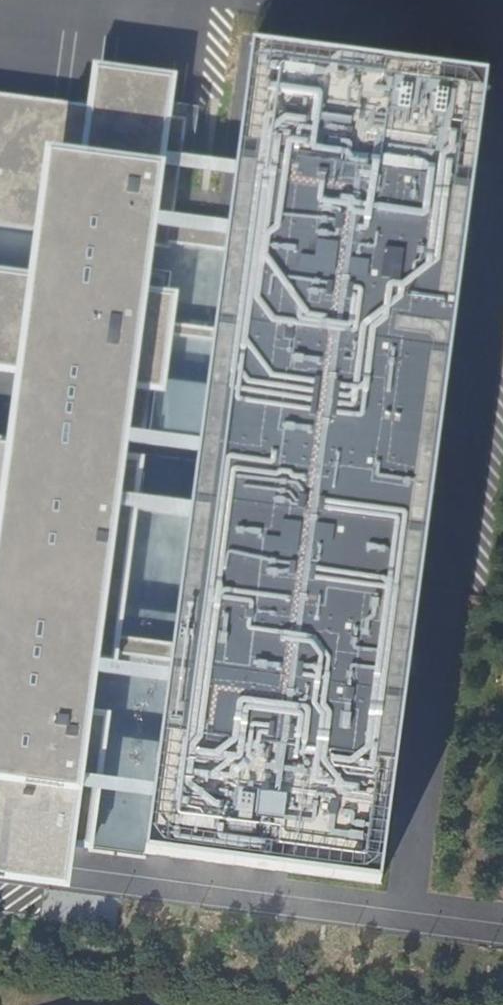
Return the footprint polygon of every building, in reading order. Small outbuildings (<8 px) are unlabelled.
[(486,76),(253,47),(238,159),(237,172),(230,217),(226,247),(202,437),(200,450),(194,501),(192,516),(172,670),(170,683),(156,788),(155,798),(147,855),(382,885),(486,76)] [(62,888),(65,867),(69,843),(90,846),(97,791),(155,798),(156,788),(99,779),(113,675),(170,683),(172,670),(115,661),(135,508),(192,516),(194,501),(137,493),(144,443),(200,450),(202,437),(146,430),(170,241),(226,247),(230,217),(175,210),(181,163),(237,172),(238,159),(183,151),(187,119),(166,117),(173,71),(99,60),(90,105),(0,94),(0,228),(28,232),(25,272),(0,268),(0,367),(9,368),(3,440),(0,440),(0,879),(62,888)]
